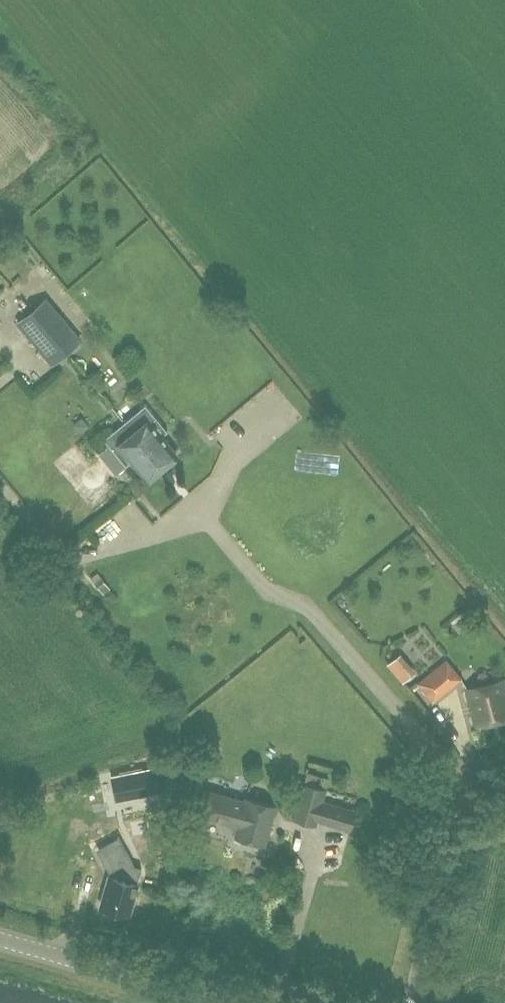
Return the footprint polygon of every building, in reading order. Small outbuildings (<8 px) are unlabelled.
[(45,300),(18,324),(51,362),(78,339),(45,300)] [(144,404),(123,421),(161,467),(176,454),(160,436),(167,431),(144,404)] [(161,467),(123,421),(102,439),(125,465),(131,460),(146,479),(161,467)] [(126,516),(134,527),(145,520),(138,508),(126,516)] [(97,573),(90,578),(104,594),(110,589),(97,573)] [(388,658),(405,677),(418,665),(401,646),(388,658)] [(446,659),(418,682),(433,700),(461,677),(446,659)] [(476,725),(504,718),(504,687),(503,678),(466,688),(476,725)] [(133,790),(134,796),(168,789),(164,766),(111,776),(115,794),(133,790)] [(307,772),(303,783),(302,783),(293,817),(316,824),(317,820),(350,829),(356,809),(323,800),(326,790),(325,789),(328,777),(307,772)] [(205,790),(198,816),(237,827),(235,836),(264,845),(275,806),(245,798),(244,801),(205,790)] [(84,809),(85,825),(108,823),(108,808),(84,809)] [(150,867),(166,869),(169,846),(153,844),(150,867)] [(101,907),(127,915),(137,882),(110,874),(101,907)]
